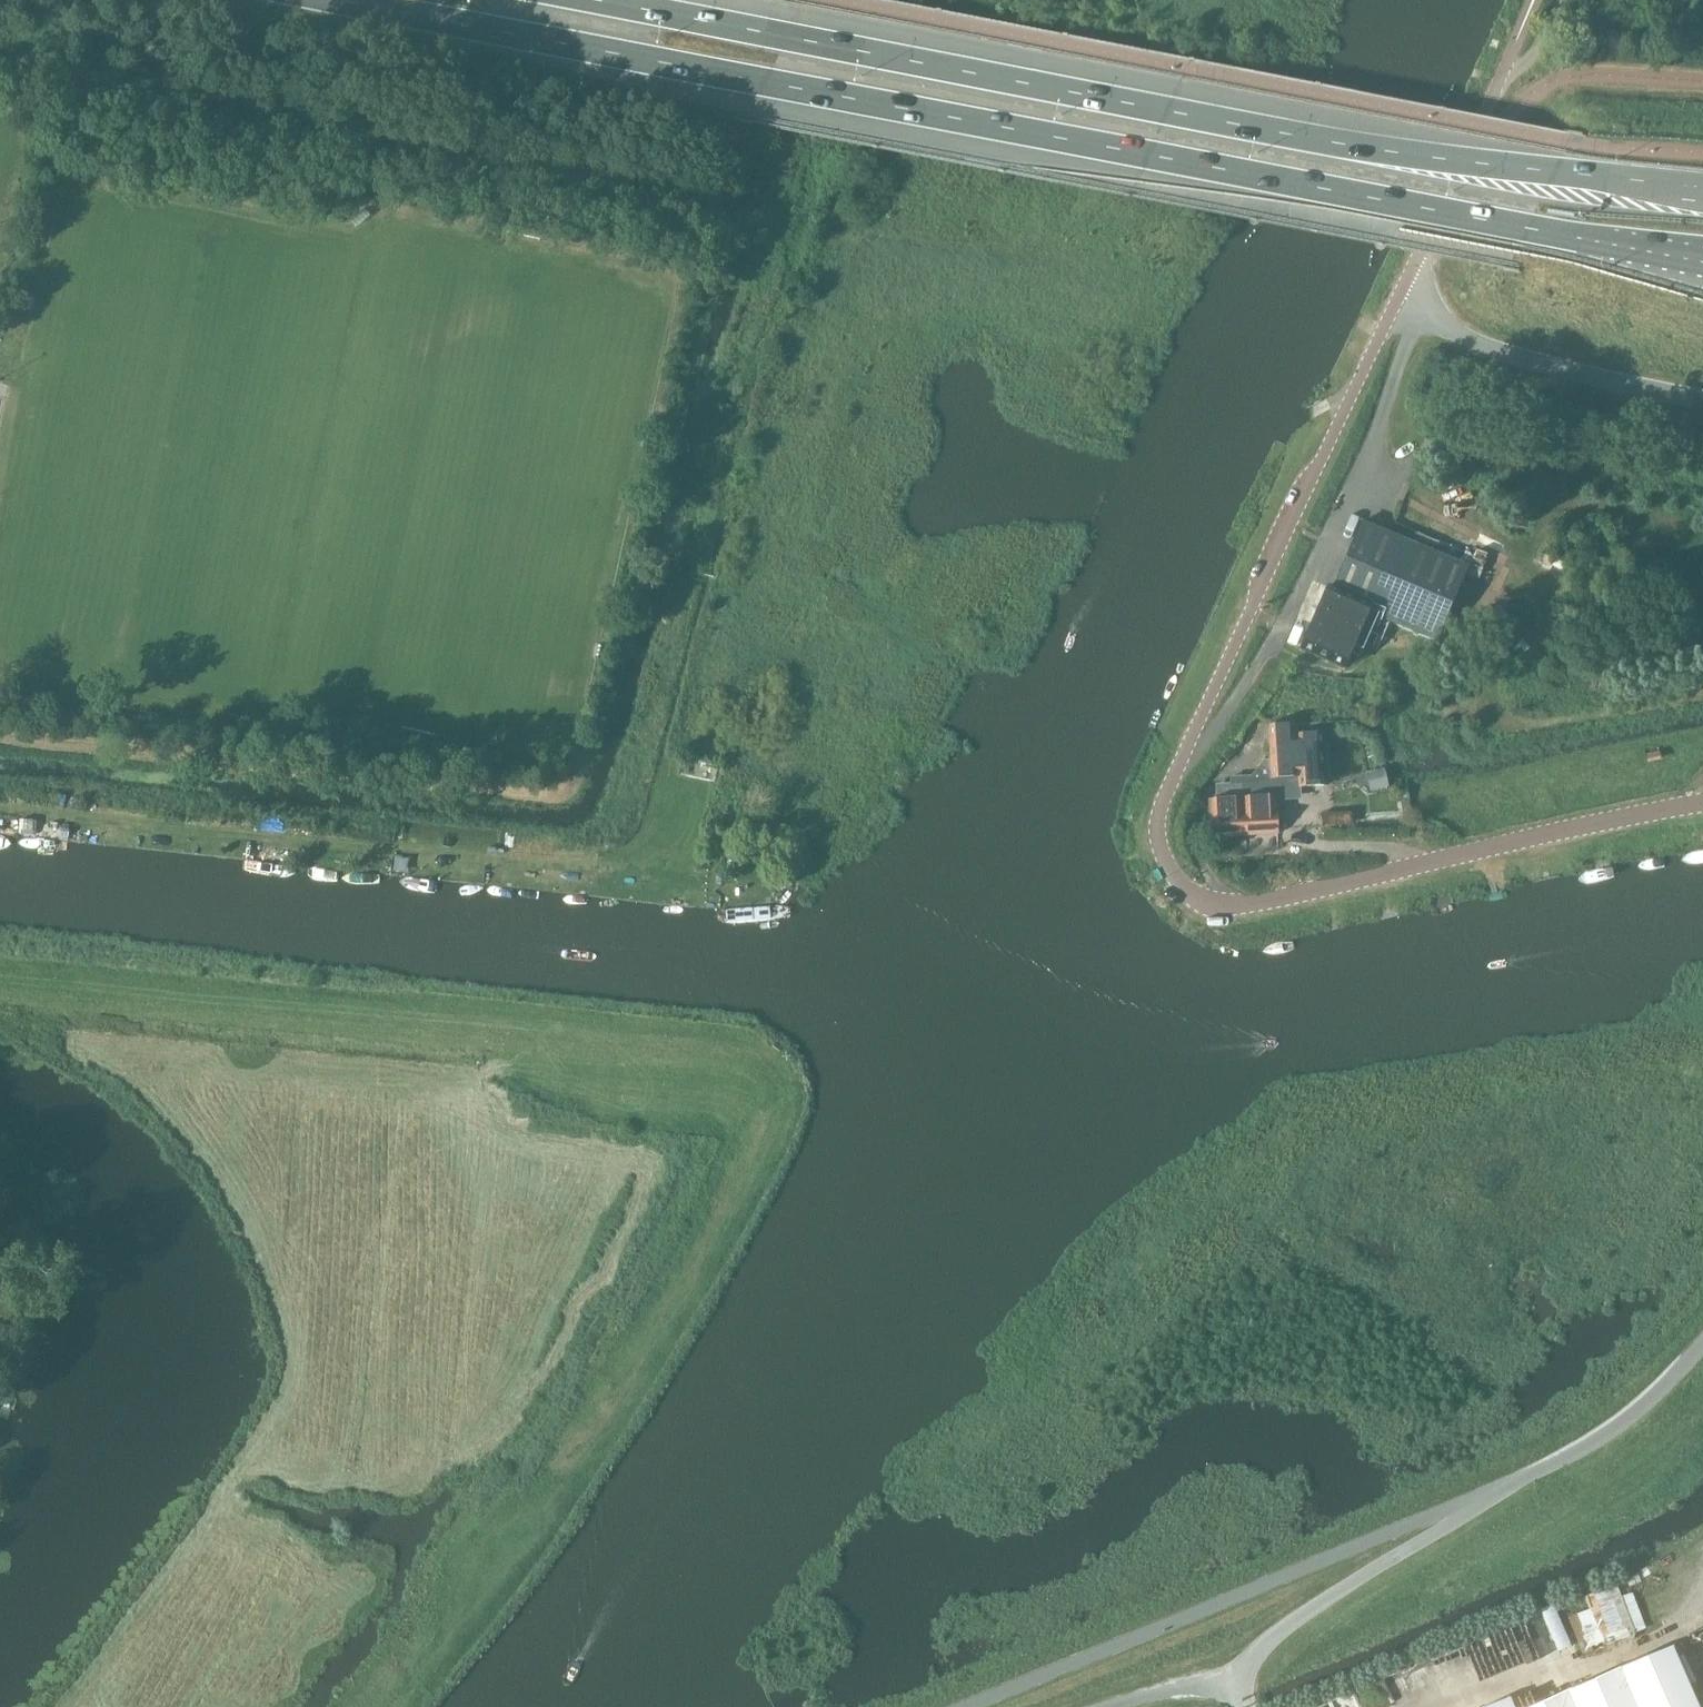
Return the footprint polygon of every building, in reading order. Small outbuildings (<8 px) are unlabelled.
[(1437,642),(1469,566),(1363,520),(1335,585),(1329,582),(1300,649),(1344,669),(1362,627),(1376,633),(1382,619),(1437,642)] [(1268,725),(1270,778),(1270,779),(1298,777),(1299,787),(1327,786),(1325,733),(1301,734),(1302,742),(1289,743),(1294,731),(1294,724),(1268,725)] [(1252,776),(1243,777),(1245,835),(1278,833),(1277,803),(1276,782),(1271,783),(1270,779),(1270,778),(1267,760),(1264,760),(1252,776)] [(1388,786),(1382,767),(1370,771),(1375,790),(1388,786)] [(1245,835),(1243,777),(1229,777),(1229,784),(1215,784),(1216,799),(1210,799),(1212,836),(1245,835)] [(1401,801),(1404,819),(1412,818),(1409,800),(1401,801)] [(1675,1648),(1534,1706),(1699,1706),(1675,1648)] [(1511,1697),(1487,1706),(1514,1706),(1511,1697)]
